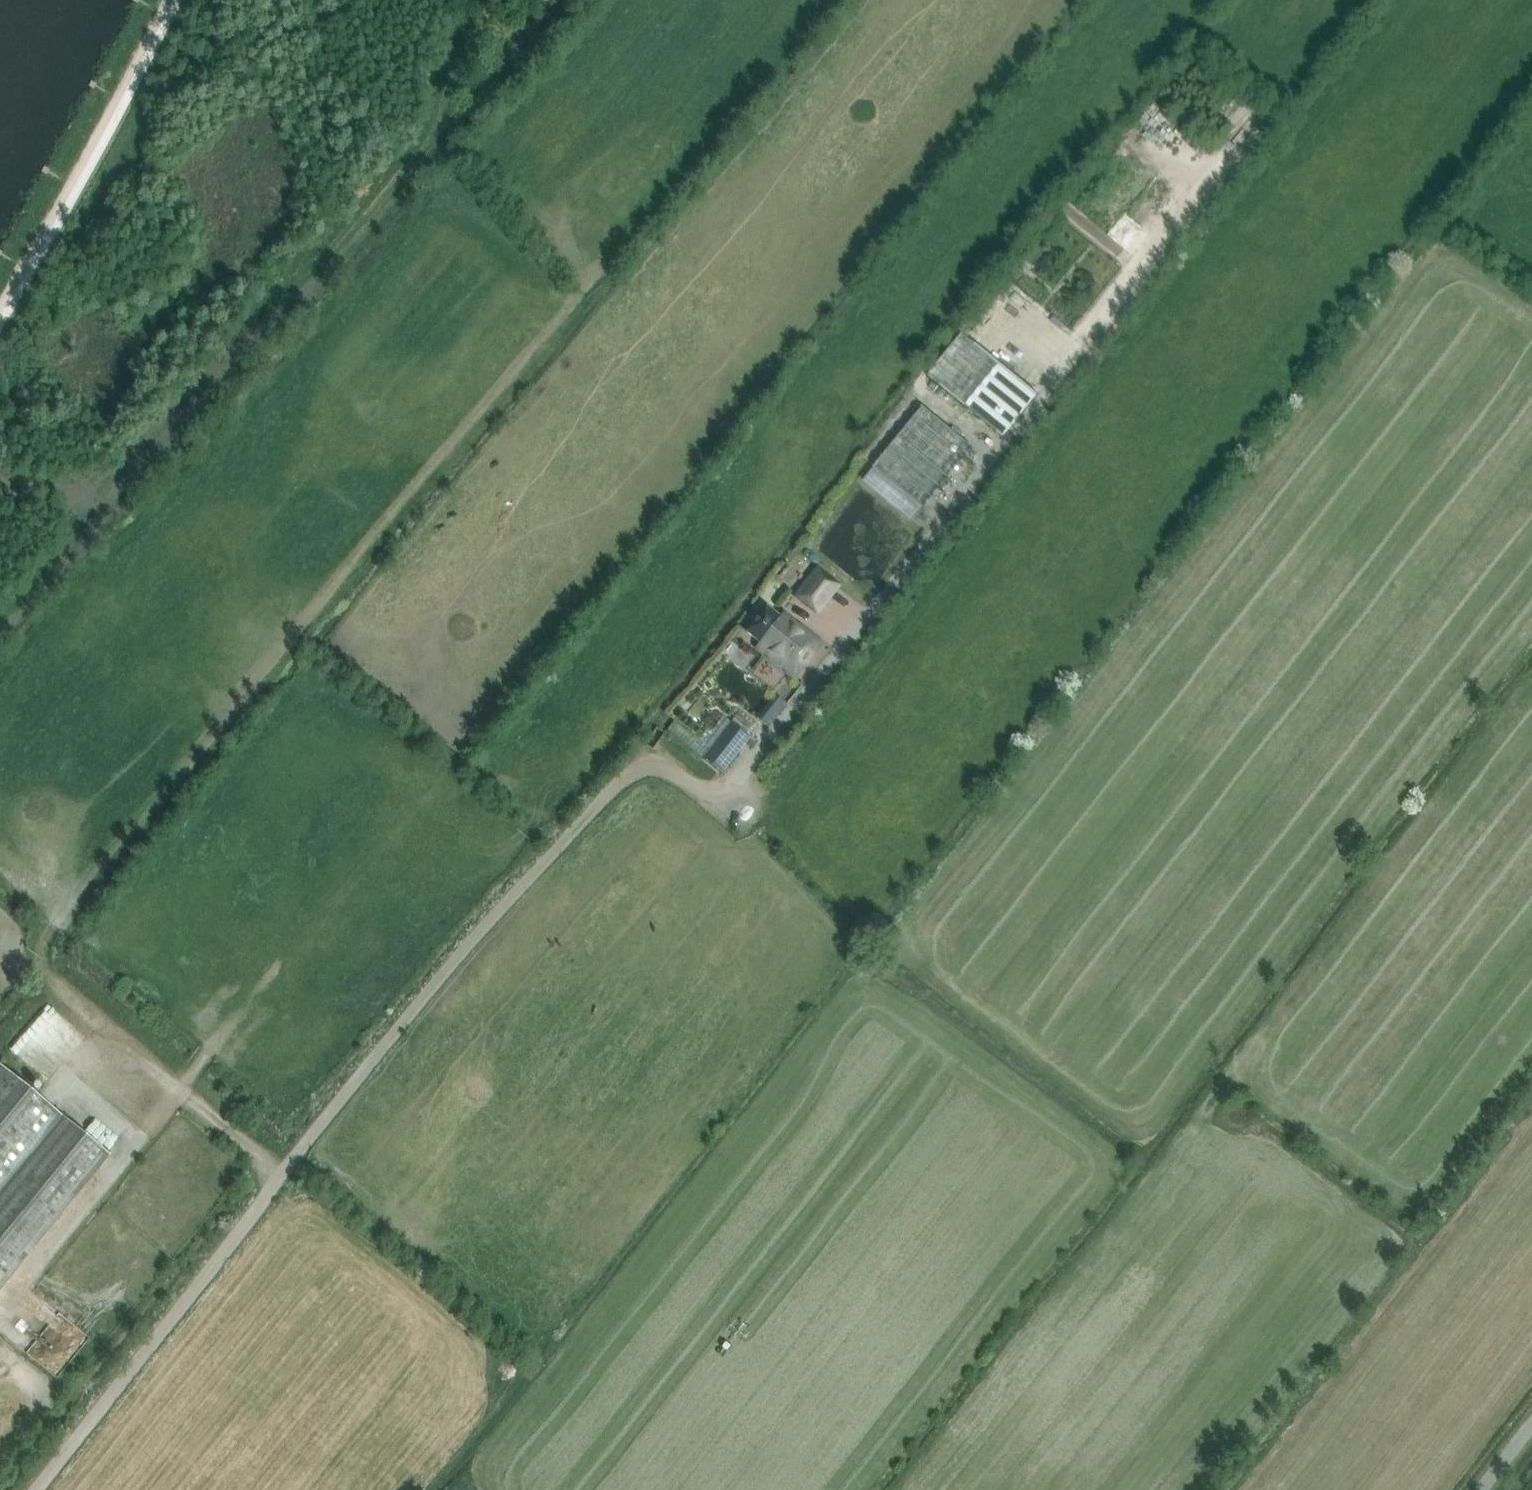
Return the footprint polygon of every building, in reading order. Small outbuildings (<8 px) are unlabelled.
[(1039,394),(1001,363),(965,407),(1003,437),(1039,394)] [(972,446),(924,407),(875,467),(923,506),(972,446)] [(836,586),(817,571),(797,596),(816,611),(836,586)] [(780,618),(766,606),(746,632),(760,643),(757,646),(793,675),(818,643),(782,615),(780,618)] [(776,723),(789,700),(778,694),(765,718),(776,723)] [(750,737),(730,721),(703,758),(722,773),(750,737)] [(110,1155),(0,1065),(0,1289),(110,1155)]
